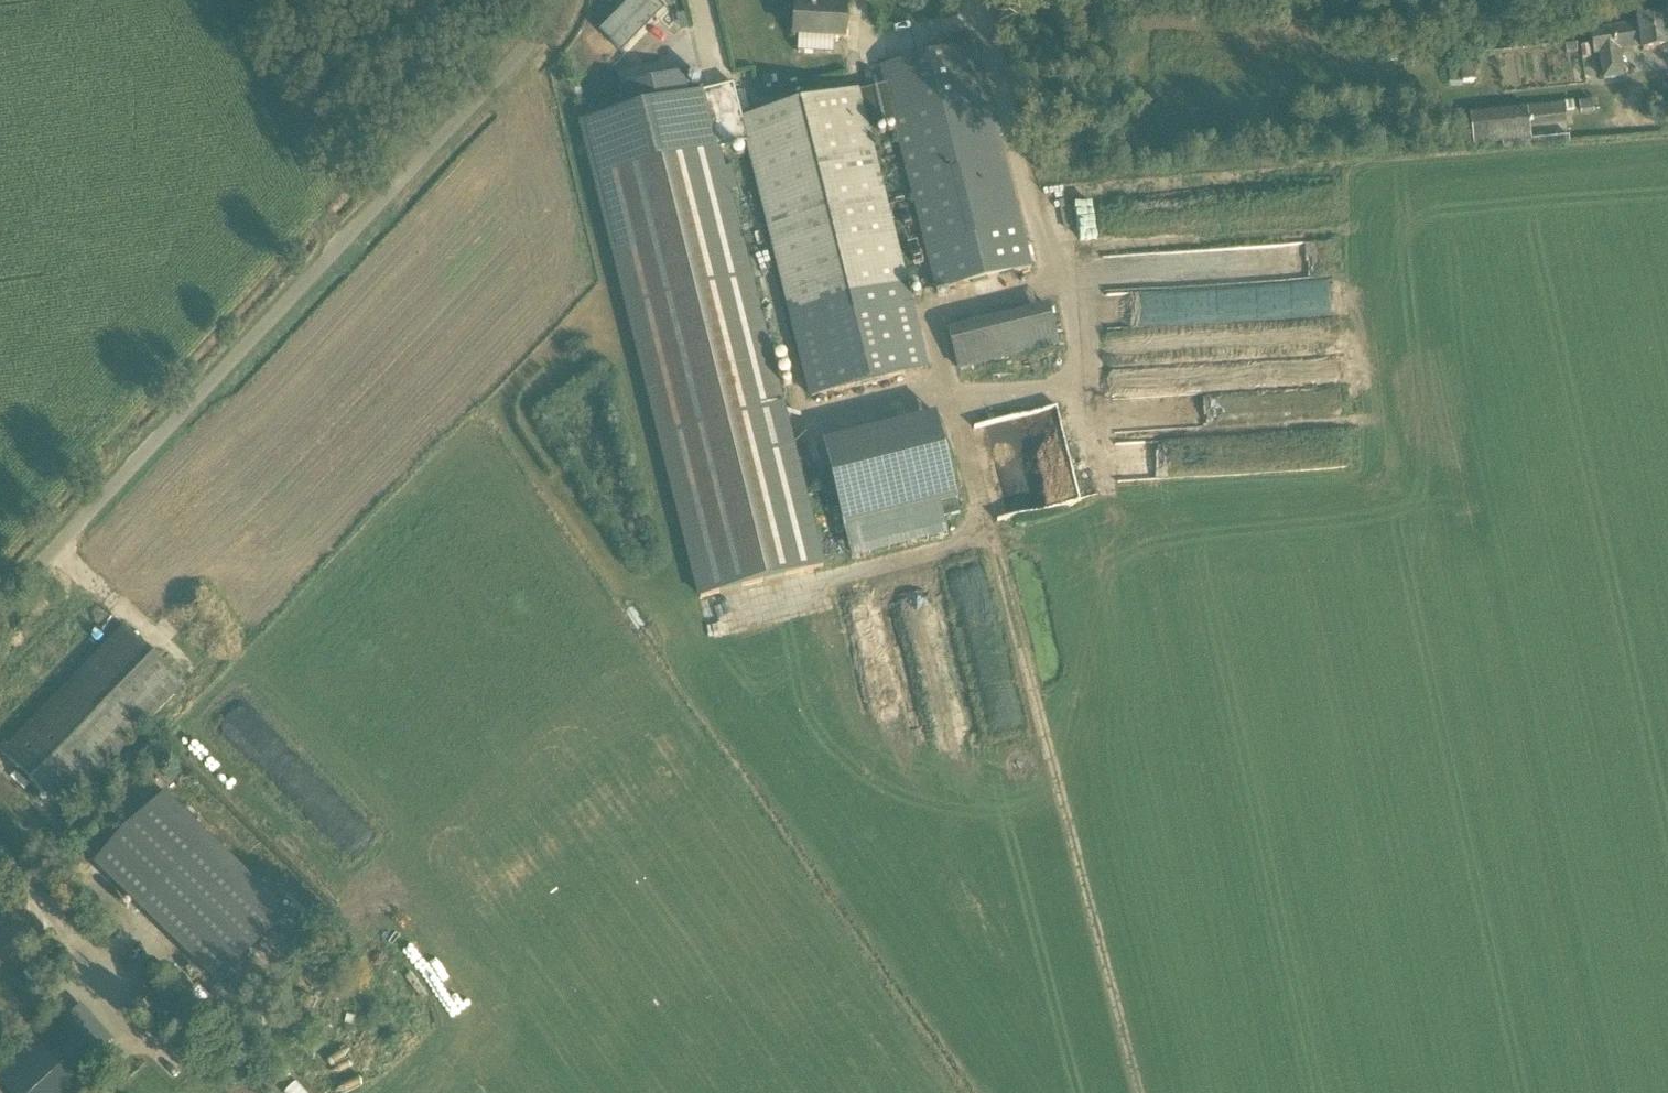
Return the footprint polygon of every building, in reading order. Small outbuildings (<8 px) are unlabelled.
[(606,26),(607,27),(627,46),(628,47),(664,9),(655,0),(630,0),(606,26)] [(846,8),(824,6),(824,0),(796,0),(795,34),(845,38),(846,8)] [(1664,15),(1638,19),(1638,25),(1590,32),(1594,54),(1600,53),(1604,80),(1622,77),(1618,50),(1642,46),(1643,52),(1667,48),(1667,38),(1664,15)] [(715,148),(745,141),(796,345),(915,315),(869,130),(895,124),(937,291),(1032,268),(976,44),(971,45),(968,32),(949,37),(952,50),(881,67),(885,85),(860,91),(859,88),(740,118),(731,83),(686,94),(680,72),(616,88),(622,110),(579,120),(698,596),(819,566),(726,190),(734,188),(729,167),(720,169),(715,148)] [(1478,80),(1477,59),(1451,60),(1452,81),(1478,80)] [(1568,123),(1566,102),(1470,113),(1474,144),(1502,141),(1503,148),(1570,140),(1569,135),(1533,139),(1531,127),(1568,123)] [(971,375),(969,367),(1062,346),(1052,303),(947,327),(959,377),(971,375)] [(942,415),(826,439),(843,524),(959,500),(942,415)] [(184,685),(124,627),(2,753),(62,811),(184,685)] [(288,912),(287,912),(278,921),(157,804),(167,795),(166,794),(98,864),(221,982),(288,912)] [(64,1020),(0,1077),(0,1081),(11,1092),(48,1092),(93,1053),(64,1020)]
